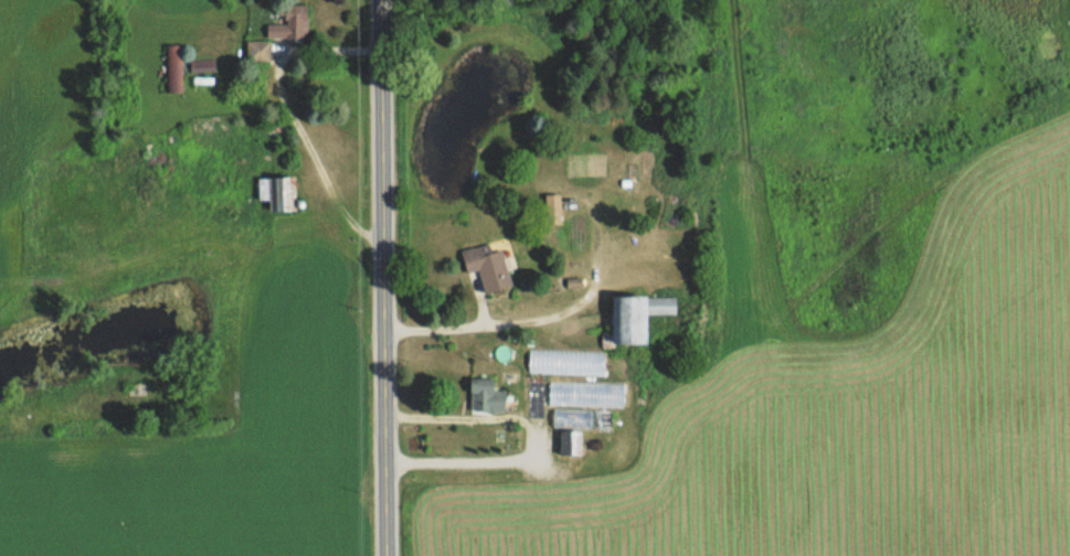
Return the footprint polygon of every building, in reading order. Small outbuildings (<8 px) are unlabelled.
[(267,37),(307,37),(307,7),(285,7),(285,23),(267,23),(267,37)] [(269,41),(246,41),(246,61),(269,61),(269,41)] [(269,210),(295,210),(295,177),(258,177),(258,199),(269,199),(269,210)] [(545,225),(559,225),(559,195),(545,195),(545,225)] [(466,273),(478,270),(483,293),(510,287),(499,241),(460,251),(466,273)] [(613,331),(601,332),(601,345),(647,344),(647,313),(675,313),(675,296),(613,297),(613,331)] [(603,374),(604,350),(528,349),(527,373),(603,374)] [(480,411),(505,411),(505,389),(494,389),(494,378),(470,378),(470,407),(480,407),(480,411)] [(548,405),(622,405),(622,382),(548,382),(548,405)] [(542,418),(542,385),(527,385),(527,418),(542,418)] [(580,431),(560,431),(560,454),(580,454),(580,431)]
